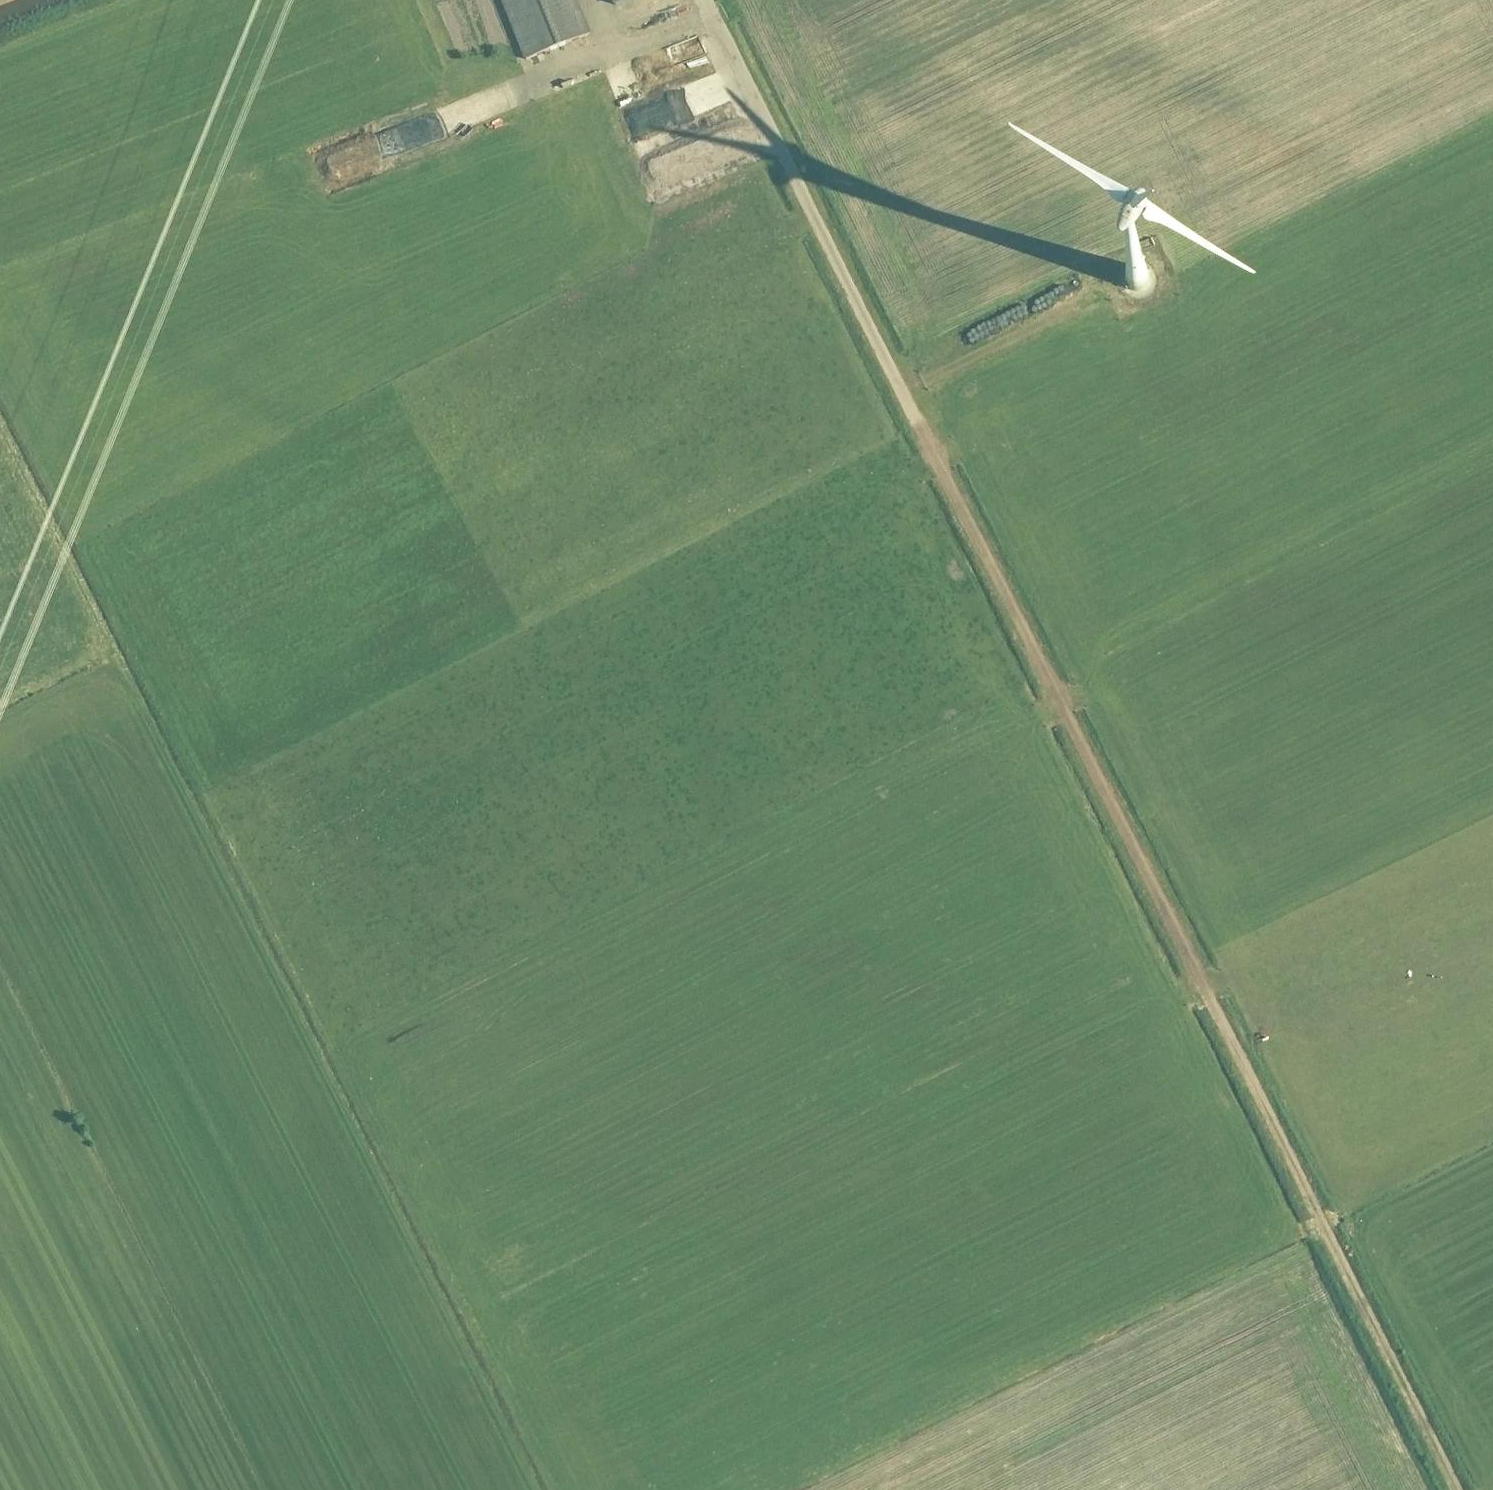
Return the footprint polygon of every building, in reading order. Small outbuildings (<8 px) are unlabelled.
[(527,61),(589,36),(574,0),(503,0),(527,61)] [(668,65),(701,59),(698,42),(665,48),(668,65)] [(416,119),(366,138),(375,164),(435,141),(428,121),(418,125),(416,119)] [(312,187),(371,170),(361,138),(302,156),(312,187)]
